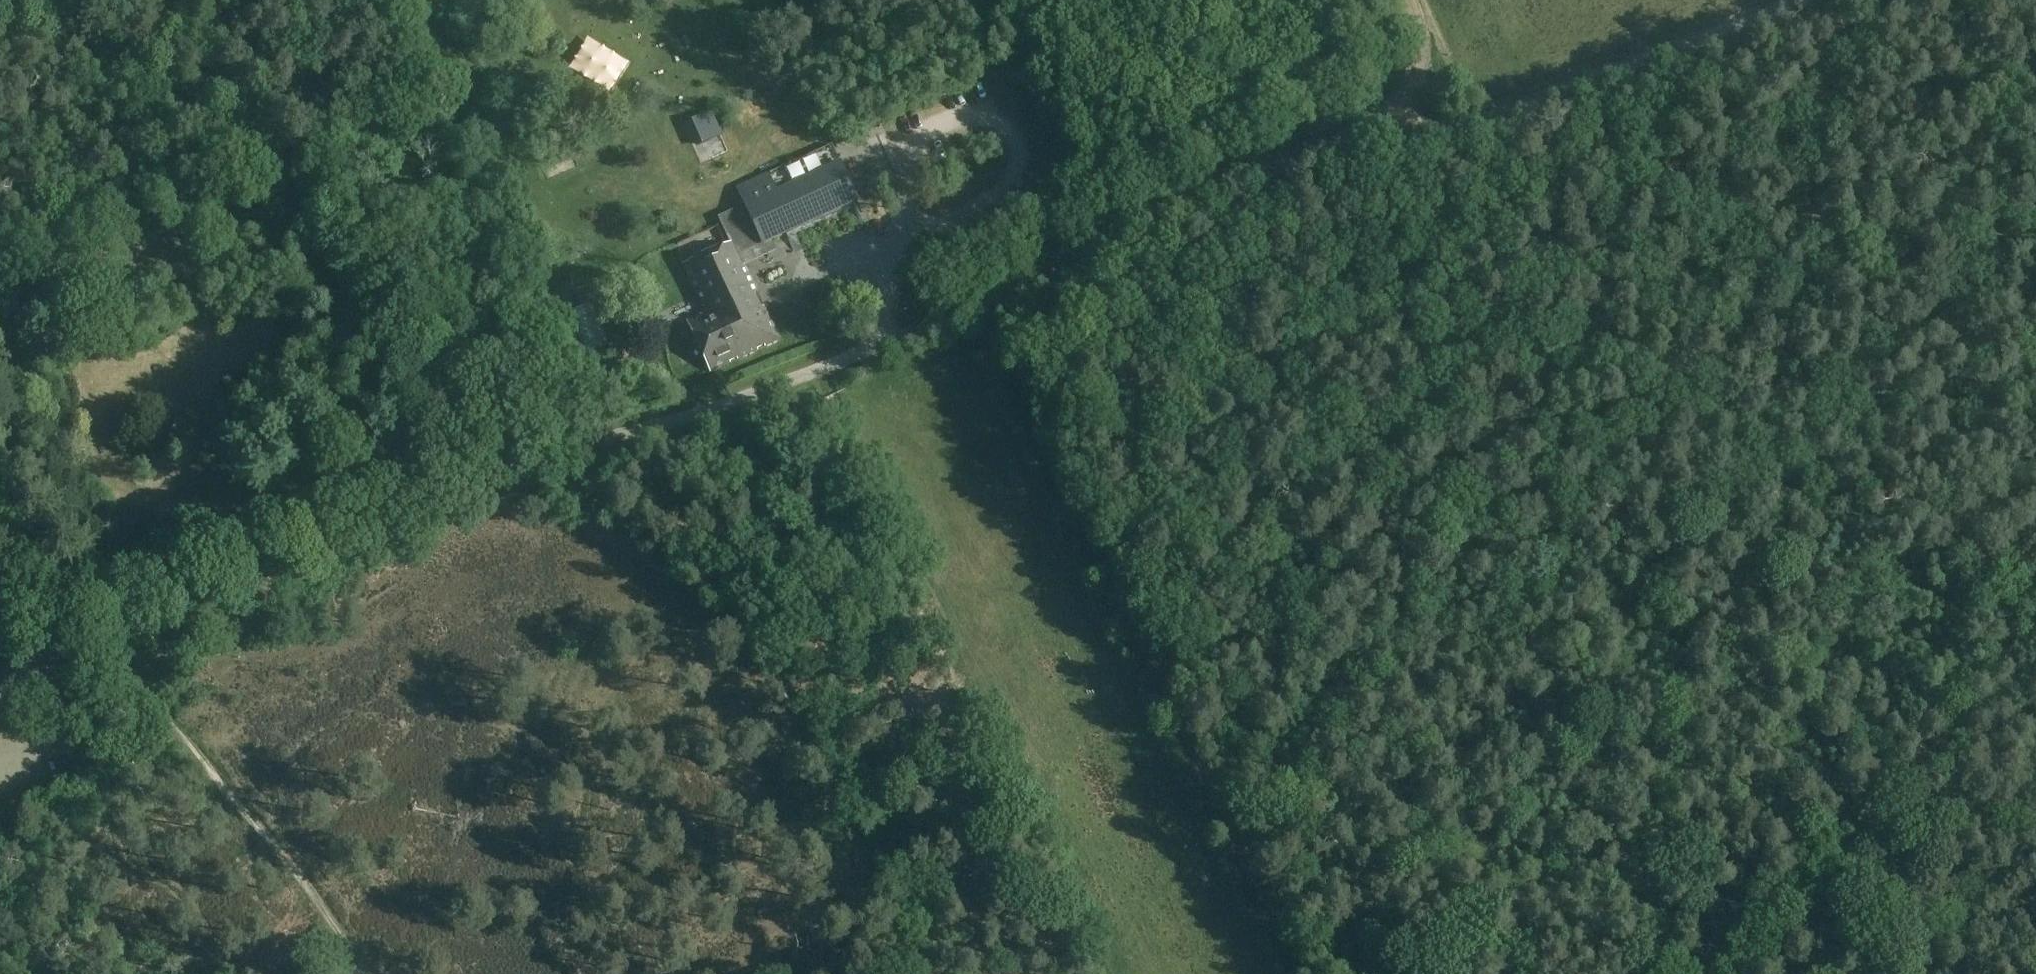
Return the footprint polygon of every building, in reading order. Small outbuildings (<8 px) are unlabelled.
[(710,372),(779,340),(740,254),(857,200),(832,145),(737,188),(746,208),(722,219),(732,242),(683,264),(705,312),(687,321),(710,372)] [(617,349),(600,318),(583,327),(600,358),(617,349)]
